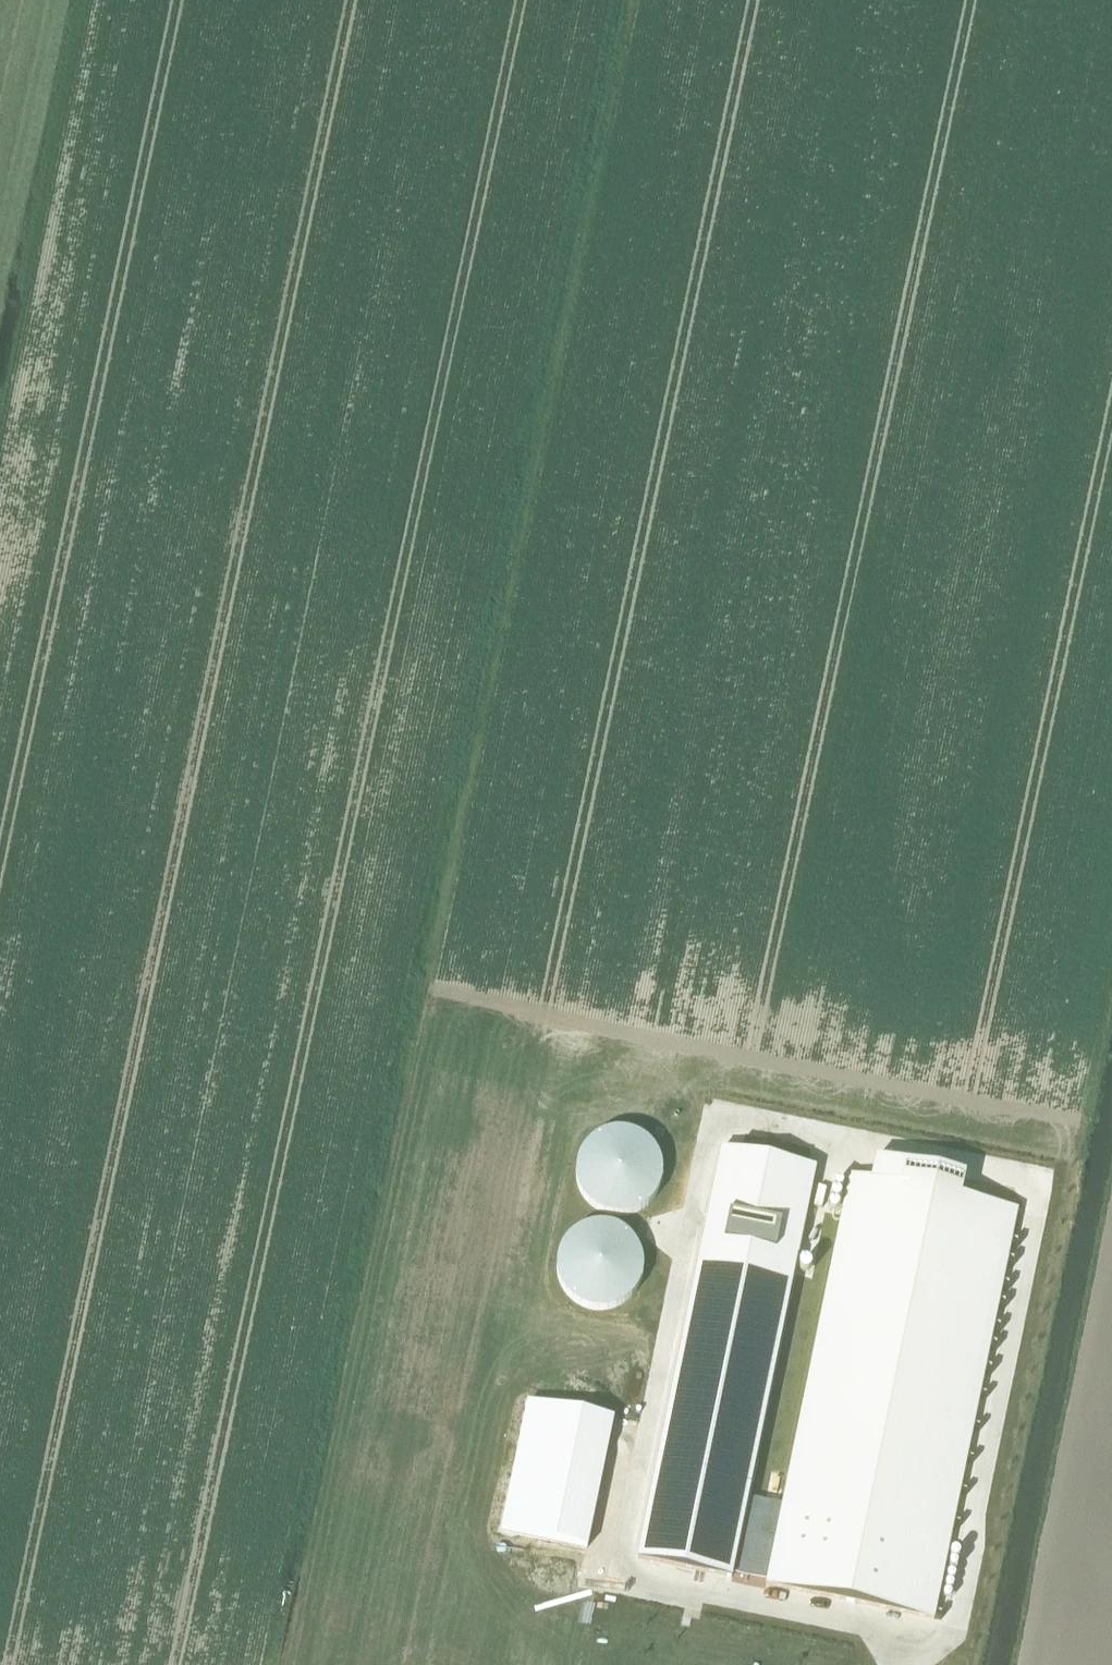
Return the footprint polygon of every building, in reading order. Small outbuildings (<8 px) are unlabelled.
[(721,1149),(638,1559),(733,1578),(734,1574),(768,1581),(767,1587),(935,1621),(1019,1210),(963,1199),(967,1178),(877,1160),(873,1180),(850,1176),(783,1504),(750,1498),(817,1169),(721,1149)] [(516,1466),(502,1530),(588,1548),(601,1483),(516,1466)]
